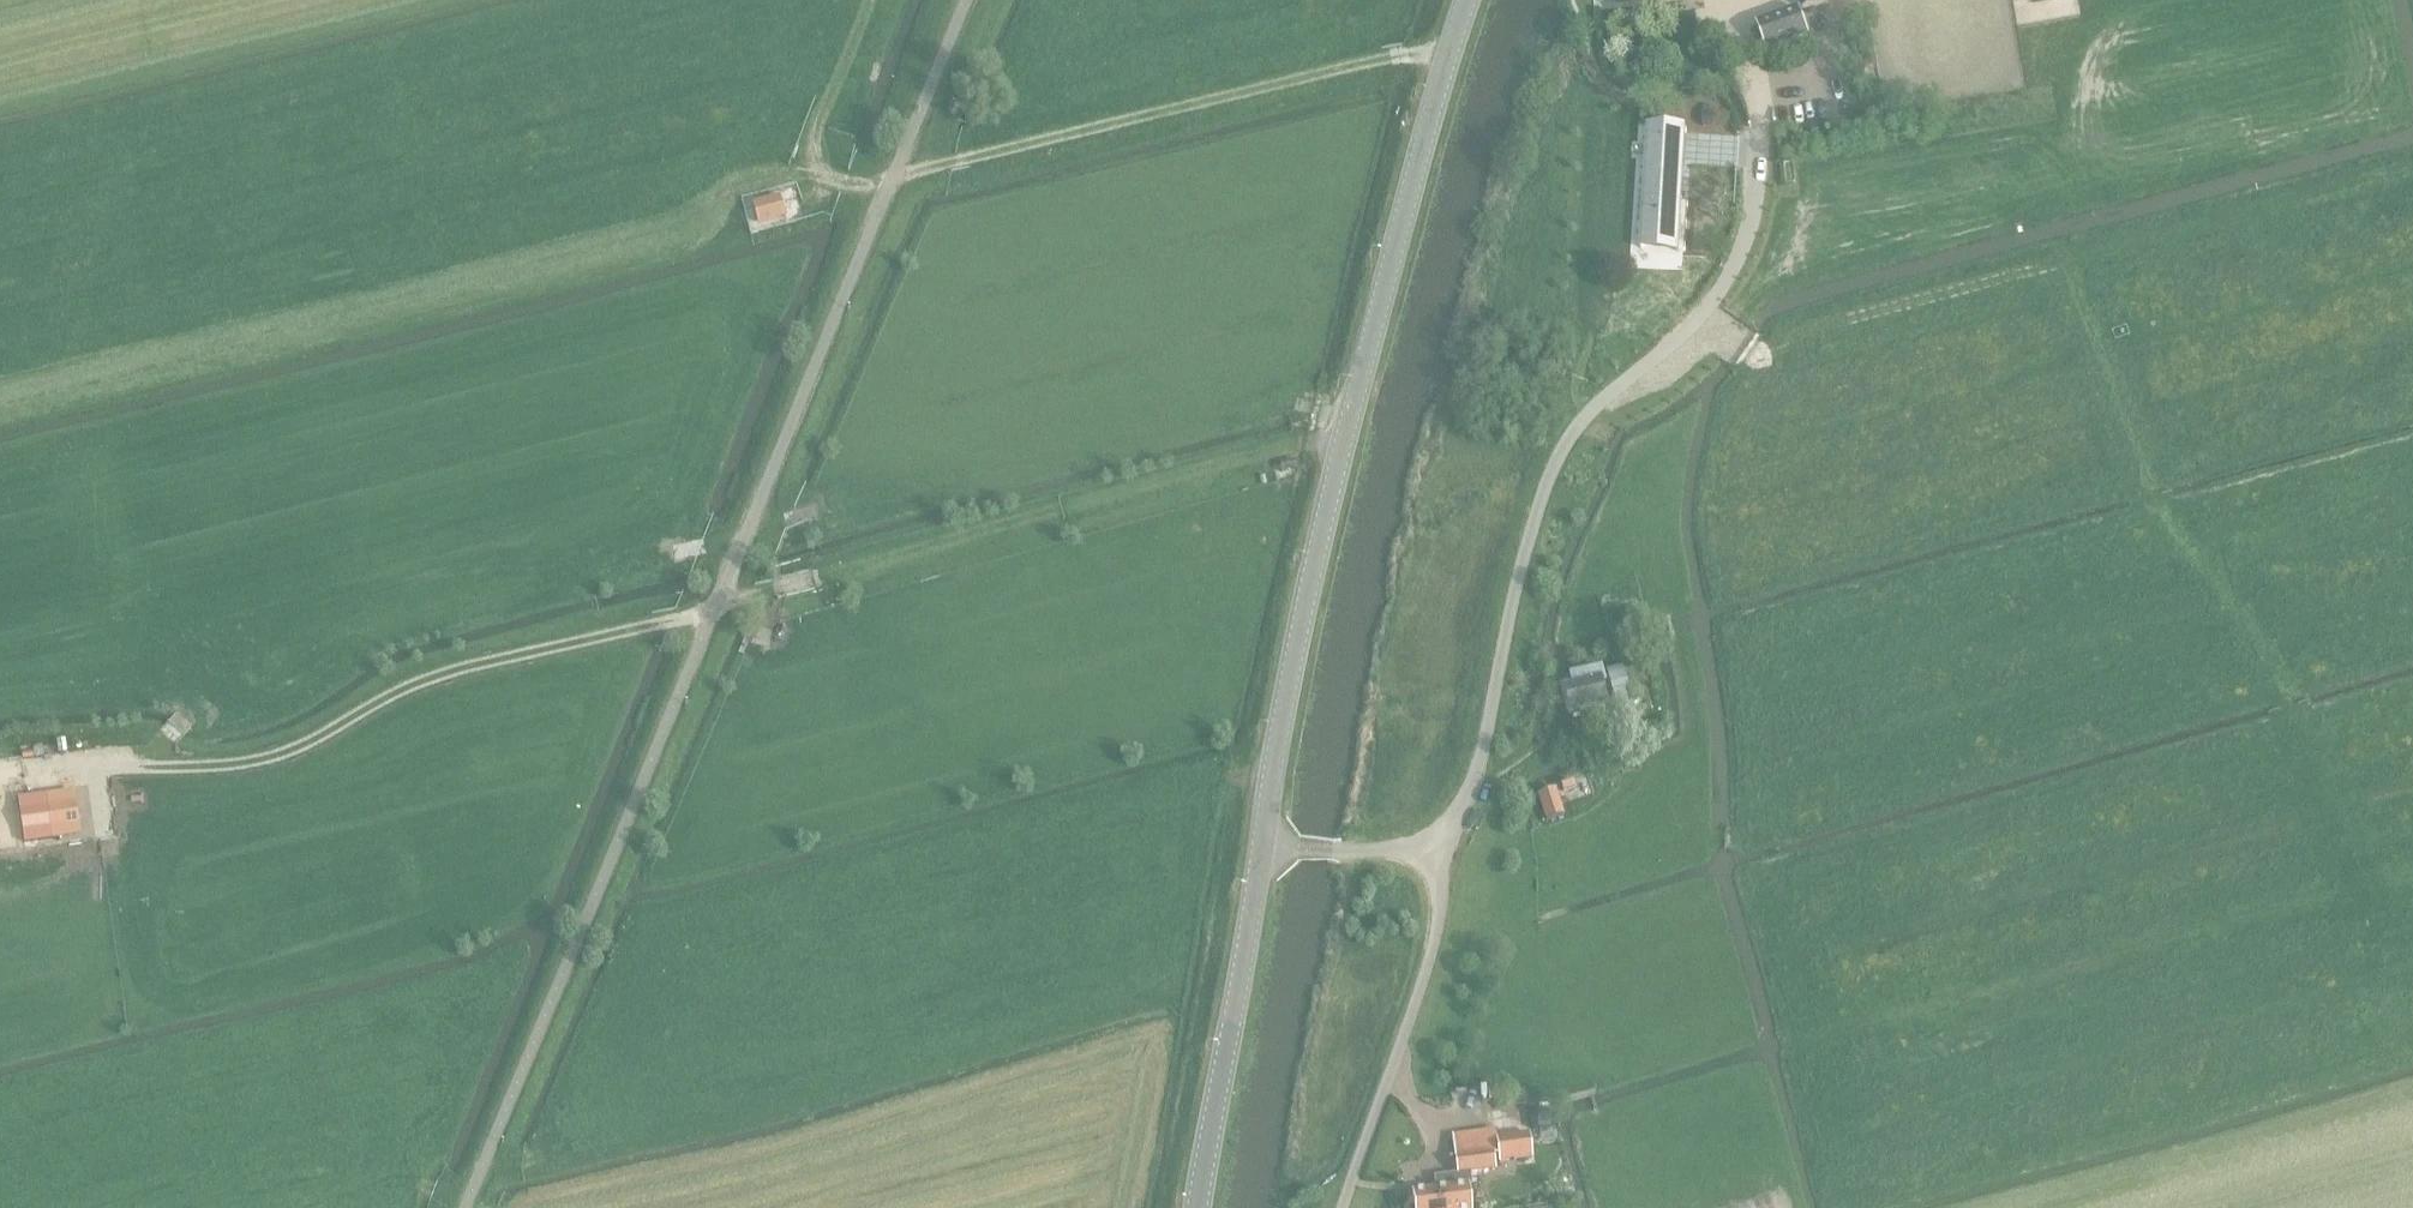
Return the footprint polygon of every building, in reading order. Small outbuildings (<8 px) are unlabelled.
[(1768,50),(1808,36),(1798,10),(1759,24),(1768,50)] [(1694,126),(1712,127),(1712,101),(1694,101),(1694,126)] [(1641,255),(1680,257),(1688,134),(1649,132),(1641,255)] [(758,226),(786,218),(780,196),(752,204),(758,226)] [(1609,692),(1614,710),(1625,707),(1621,689),(1626,688),(1621,664),(1604,669),(1609,692)] [(1569,716),(1606,707),(1600,683),(1604,683),(1600,668),(1592,670),(1591,667),(1576,671),(1580,688),(1563,692),(1569,716)] [(1572,783),(1560,787),(1562,792),(1574,788),(1572,783)] [(1555,790),(1542,794),(1538,796),(1546,822),(1564,816),(1561,808),(1555,790)] [(78,803),(48,807),(51,829),(81,825),(78,803)] [(1529,1135),(1495,1139),(1499,1164),(1532,1160),(1529,1135)] [(1469,1175),(1495,1172),(1492,1152),(1458,1156),(1460,1176),(1439,1178),(1441,1190),(1414,1193),(1416,1207),(1469,1207),(1467,1187),(1470,1187),(1469,1175)]
